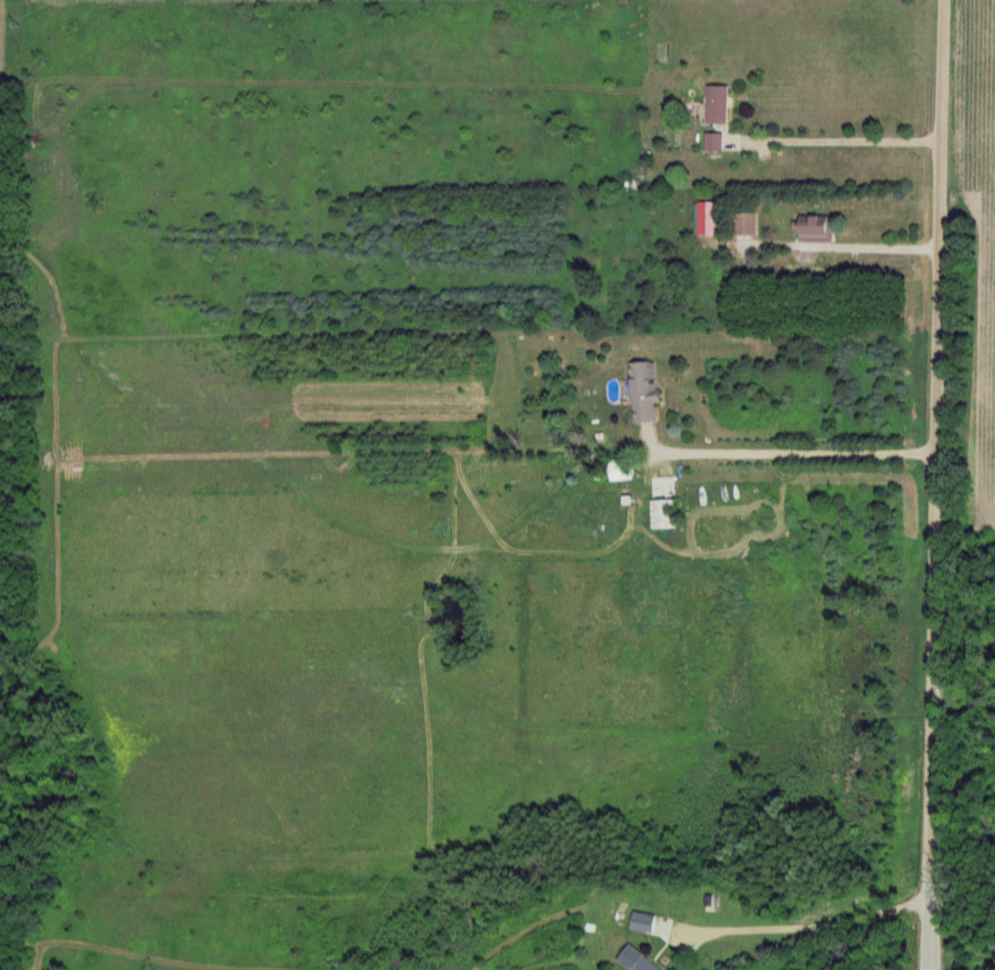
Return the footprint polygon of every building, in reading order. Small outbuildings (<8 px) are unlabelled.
[(733,84),(710,84),(710,124),(733,124),(733,84)] [(725,151),(725,133),(706,133),(706,151),(725,151)] [(721,235),(721,202),(697,202),(698,235),(721,235)] [(760,212),(737,212),(737,236),(760,236),(760,212)] [(837,242),(837,215),(804,215),(804,242),(837,242)] [(634,422),(660,421),(658,362),(632,363),(634,422)] [(637,480),(637,459),(612,459),(612,480),(637,480)] [(680,528),(680,499),(654,499),(654,528),(680,528)] [(657,932),(660,916),(635,911),(631,927),(657,932)] [(637,969),(669,969),(632,943),(622,959),(637,969)]
